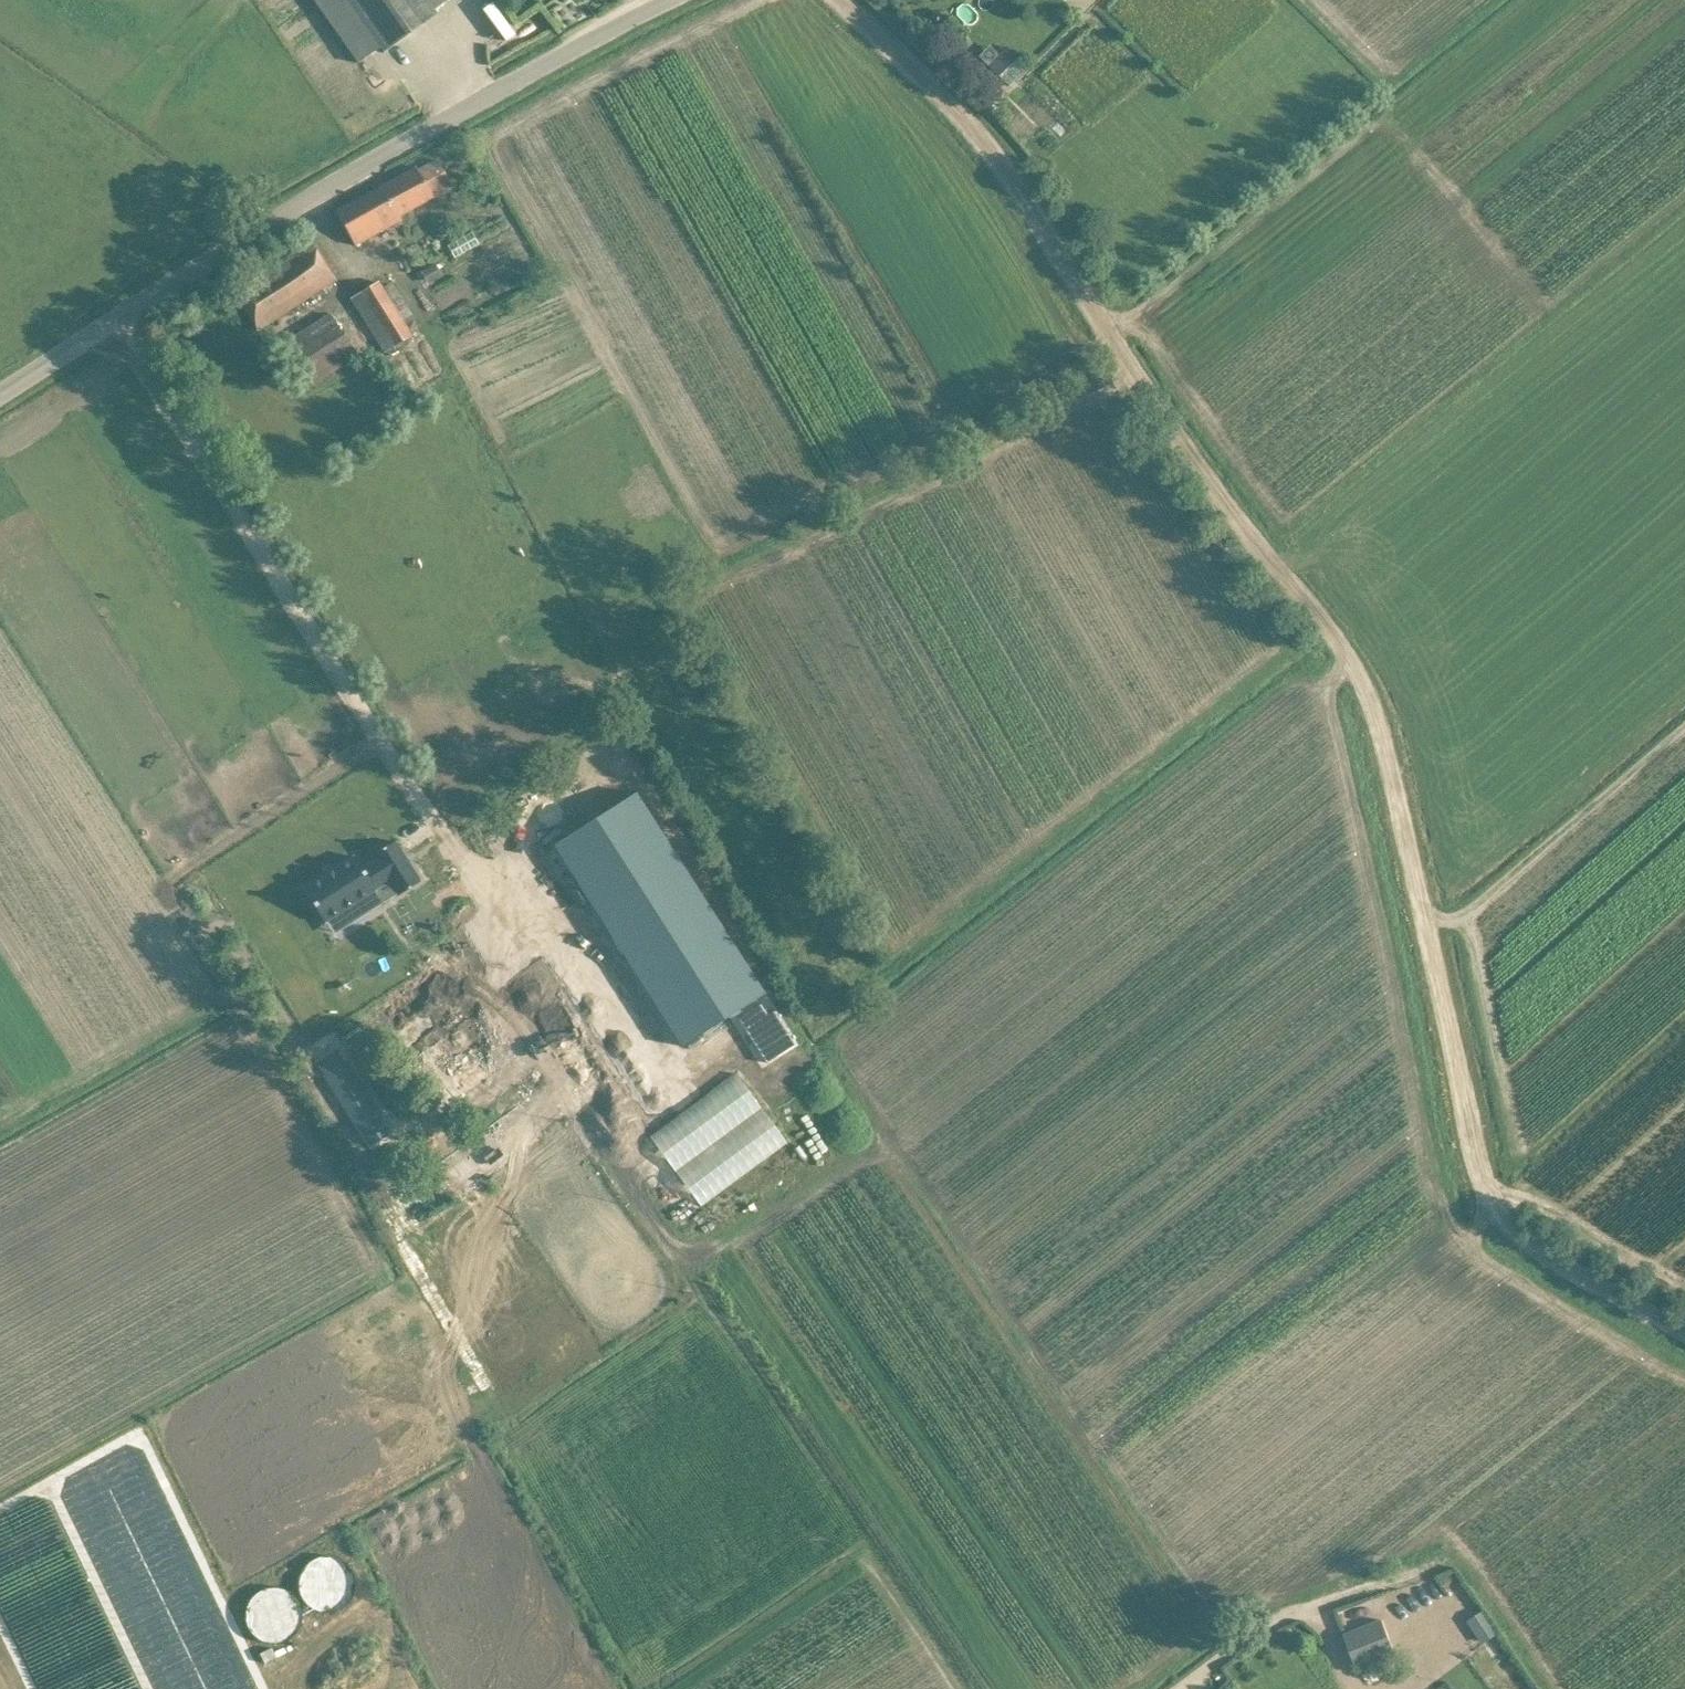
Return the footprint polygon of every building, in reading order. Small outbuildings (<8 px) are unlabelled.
[(379,46),(384,53),(438,15),(434,9),(447,0),(314,0),(357,61),(379,46)] [(515,14),(504,0),(489,0),(506,21),(515,14)] [(934,10),(931,19),(938,25),(947,23),(949,14),(942,7),(934,10)] [(959,50),(946,61),(956,72),(969,61),(959,50)] [(430,99),(439,94),(427,73),(418,78),(430,99)] [(417,167),(336,211),(355,245),(400,220),(398,217),(452,186),(437,160),(419,170),(417,167)] [(234,290),(258,330),(335,280),(310,241),(234,290)] [(466,263),(488,250),(483,241),(461,254),(466,263)] [(426,283),(440,276),(434,264),(420,271),(426,283)] [(412,335),(405,324),(414,318),(392,282),(383,288),(379,282),(351,298),(385,352),(412,335)] [(287,342),(314,383),(357,356),(330,314),(287,342)] [(1223,448),(1236,440),(1228,425),(1214,433),(1223,448)] [(598,751),(517,806),(643,988),(723,933),(598,751)] [(354,858),(305,889),(307,892),(326,920),(374,889),(381,900),(396,891),(398,894),(420,880),(395,842),(390,845),(390,846),(374,856),(376,859),(361,869),(356,860),(354,858)] [(382,1031),(441,1113),(519,1057),(495,1024),(482,1006),(478,1009),(456,978),(437,991),(382,1031)] [(374,1120),(331,1052),(315,1063),(369,1147),(390,1133),(380,1117),(374,1120)] [(709,1052),(631,1097),(653,1134),(731,1089),(709,1052)] [(1345,1635),(1356,1663),(1392,1649),(1381,1621),(1371,1625),(1345,1635)]
